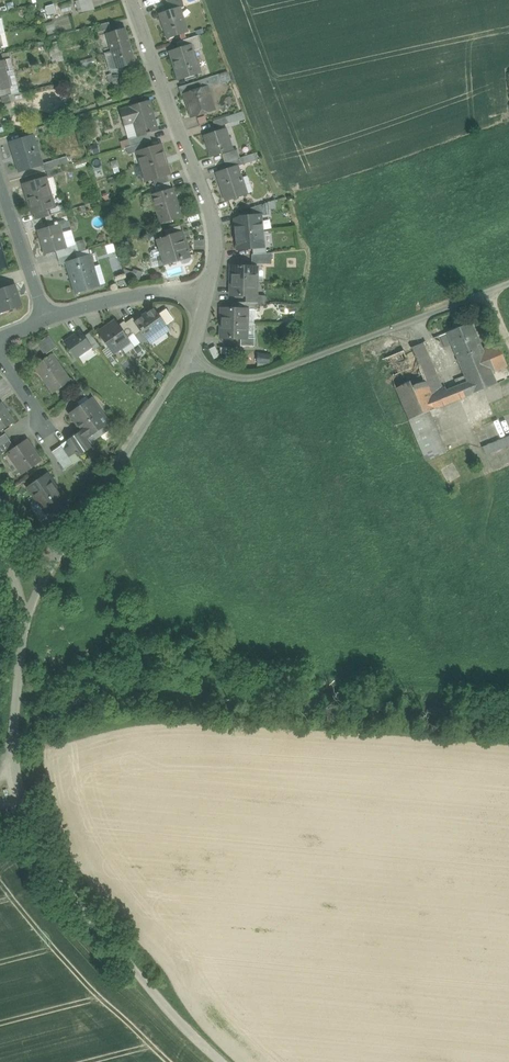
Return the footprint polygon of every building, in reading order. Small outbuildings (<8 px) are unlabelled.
[(76,1),(79,14),(95,10),(92,0),(80,0),(76,1)] [(166,1),(169,10),(180,7),(180,8),(184,6),(182,0),(168,0),(166,1)] [(180,7),(169,10),(160,14),(167,38),(180,34),(188,32),(183,16),(181,17),(178,8),(180,8),(180,7)] [(109,23),(97,25),(99,33),(110,30),(109,23)] [(124,28),(107,33),(112,51),(129,46),(124,28)] [(188,32),(180,34),(182,41),(190,38),(188,32)] [(190,38),(182,41),(184,47),(192,45),(200,42),(198,36),(190,38)] [(200,42),(192,45),(195,54),(203,51),(200,42)] [(184,47),(170,51),(179,80),(201,73),(199,66),(195,54),(192,45),(184,47)] [(129,46),(112,51),(117,69),(124,67),(134,64),(129,46)] [(105,53),(110,71),(117,69),(112,51),(105,53)] [(80,61),(82,68),(95,64),(93,58),(80,61)] [(4,61),(7,75),(14,73),(11,59),(4,61)] [(111,74),(107,75),(109,83),(127,78),(125,70),(111,74)] [(227,72),(210,77),(213,86),(230,81),(227,72)] [(14,73),(7,75),(10,89),(17,87),(14,73)] [(0,76),(0,91),(7,90),(10,89),(7,75),(0,76)] [(210,77),(191,83),(193,92),(207,87),(207,88),(213,86),(210,77)] [(191,83),(178,87),(181,96),(185,94),(193,92),(191,83)] [(10,89),(7,90),(8,96),(9,95),(19,93),(17,87),(10,89)] [(193,92),(185,94),(192,116),(212,110),(208,98),(209,95),(207,88),(207,87),(193,92)] [(0,91),(0,98),(1,97),(8,96),(7,90),(0,91)] [(149,101),(129,107),(120,110),(124,123),(133,120),(138,136),(138,137),(149,134),(151,133),(158,130),(149,101)] [(240,113),(231,116),(233,122),(242,119),(240,113)] [(231,116),(213,121),(215,128),(233,122),(231,116)] [(133,120),(124,123),(129,139),(138,136),(133,120)] [(38,127),(21,132),(23,138),(33,135),(33,136),(39,134),(38,127)] [(226,129),(205,135),(211,156),(232,150),(226,129)] [(149,134),(138,137),(138,136),(129,139),(131,146),(141,144),(151,140),(149,134)] [(23,138),(11,142),(20,172),(42,165),(33,136),(33,135),(23,138)] [(126,140),(121,142),(123,149),(126,148),(131,146),(129,139),(126,140)] [(141,144),(131,146),(126,148),(127,152),(128,155),(137,152),(143,150),(141,144)] [(143,150),(137,152),(146,181),(153,179),(167,175),(170,174),(161,144),(143,150)] [(223,156),(225,163),(242,157),(240,150),(223,156)] [(257,152),(249,155),(251,162),(260,159),(257,152)] [(244,164),(251,162),(249,155),(242,157),(244,164)] [(67,157),(45,163),(47,170),(62,166),(69,164),(67,157)] [(244,164),(242,157),(225,163),(227,169),(237,166),(244,164)] [(84,160),(74,163),(76,169),(86,166),(84,160)] [(69,164),(62,166),(64,173),(71,171),(69,164)] [(62,166),(47,170),(49,178),(52,177),(64,173),(62,166)] [(227,169),(217,173),(222,188),(226,201),(245,194),(241,181),(242,180),(241,179),(237,166),(227,169)] [(167,175),(153,179),(155,186),(170,182),(167,175)] [(251,180),(246,177),(241,179),(242,180),(241,181),(245,194),(255,191),(251,180)] [(46,178),(23,184),(32,214),(34,213),(47,210),(55,207),(46,178)] [(170,182),(155,186),(157,193),(171,188),(170,182)] [(157,193),(152,194),(159,216),(161,224),(174,220),(181,217),(172,188),(171,188),(157,193)] [(268,202),(250,208),(251,212),(252,216),(261,215),(261,216),(269,215),(268,202)] [(47,210),(34,213),(35,215),(34,215),(36,220),(49,216),(47,210)] [(252,216),(246,216),(246,219),(235,220),(236,234),(262,232),(261,216),(261,215),(252,216)] [(60,224),(38,230),(45,255),(56,251),(67,248),(60,224)] [(179,226),(164,230),(166,237),(181,232),(179,226)] [(181,232),(166,237),(157,239),(160,249),(161,255),(164,265),(190,257),(182,232),(181,232)] [(262,232),(236,234),(238,249),(253,248),(264,247),(262,232)] [(73,246),(68,247),(67,248),(56,251),(58,258),(76,253),(73,246)] [(160,249),(152,251),(150,254),(151,256),(154,258),(157,257),(161,255),(160,249)] [(304,251),(297,253),(299,260),(306,259),(304,251)] [(76,253),(58,259),(60,265),(67,263),(77,259),(76,253)] [(253,254),(252,255),(252,264),(272,264),(272,253),(253,254)] [(77,259),(67,263),(76,292),(100,285),(99,284),(95,286),(90,269),(94,268),(94,267),(90,256),(77,259)] [(157,257),(150,259),(153,268),(160,266),(157,257)] [(99,265),(94,267),(94,268),(90,269),(95,286),(99,284),(100,285),(101,285),(101,284),(105,283),(99,265)] [(257,267),(231,266),(231,281),(257,281),(257,267)] [(257,281),(231,281),(230,295),(256,296),(257,281)] [(0,313),(22,306),(15,284),(0,289),(0,312),(0,313)] [(234,308),(221,308),(221,323),(247,324),(248,309),(245,309),(234,308)] [(136,321),(135,321),(142,331),(145,336),(148,339),(166,327),(165,326),(158,315),(153,309),(136,321)] [(167,310),(165,310),(158,315),(165,326),(172,321),(173,318),(167,310)] [(135,336),(142,331),(135,321),(136,321),(134,317),(126,323),(133,333),(135,336)] [(119,325),(115,320),(98,333),(100,336),(113,354),(131,342),(128,337),(119,325)] [(128,337),(133,333),(126,323),(124,321),(119,325),(128,337)] [(471,322),(447,332),(452,344),(457,358),(482,348),(471,322)] [(247,324),(221,323),(220,338),(241,338),(247,339),(247,338),(247,324)] [(166,327),(148,339),(151,343),(169,330),(166,327)] [(80,331),(64,342),(76,358),(92,347),(84,336),(80,331)] [(142,331),(135,336),(138,341),(145,336),(142,331)] [(100,346),(90,332),(84,336),(92,347),(94,350),(100,346)] [(447,332),(439,335),(445,347),(452,344),(447,332)] [(133,333),(128,337),(131,342),(135,348),(140,344),(138,341),(135,336),(133,333)] [(57,347),(51,337),(49,336),(48,336),(48,337),(37,344),(45,355),(57,347)] [(247,338),(247,339),(241,338),(241,346),(255,346),(255,338),(247,338)] [(472,393),(467,382),(457,386),(443,392),(422,342),(383,359),(409,420),(427,412),(472,393)] [(497,342),(482,349),(492,372),(507,366),(497,342)] [(214,359),(219,356),(214,346),(209,349),(214,359)] [(482,348),(457,358),(465,376),(467,382),(472,393),(497,383),(492,372),(482,349),(482,348)] [(69,380),(52,355),(35,367),(36,368),(38,367),(47,381),(46,382),(51,390),(53,392),(54,391),(62,386),(70,380),(69,380)] [(465,376),(455,380),(457,386),(467,382),(465,376)] [(70,380),(62,386),(67,393),(70,391),(77,386),(71,378),(69,380),(70,380)] [(85,389),(74,397),(78,403),(89,395),(85,389)] [(97,411),(90,400),(70,414),(81,430),(87,438),(87,437),(107,424),(109,423),(99,409),(97,411)] [(0,403),(0,431),(14,421),(1,403),(0,403)] [(427,412),(409,420),(427,461),(445,453),(427,412)] [(107,424),(87,437),(92,444),(111,431),(107,424)] [(81,430),(73,436),(83,450),(84,449),(92,444),(87,437),(87,438),(81,430)] [(0,437),(0,446),(10,440),(5,433),(0,437)] [(73,436),(61,445),(61,446),(69,457),(76,453),(78,457),(85,452),(84,449),(83,450),(73,436)] [(483,446),(487,454),(508,445),(508,436),(483,446)] [(6,451),(8,453),(15,448),(10,440),(0,446),(0,455),(6,451)] [(15,448),(8,453),(9,456),(21,472),(22,474),(41,461),(27,440),(15,448)] [(61,446),(52,452),(64,469),(73,463),(69,457),(61,446)] [(76,453),(69,457),(73,463),(80,459),(78,457),(76,453)] [(21,472),(9,456),(4,460),(15,476),(21,472)] [(67,503),(47,474),(28,487),(48,516),(67,503)]
